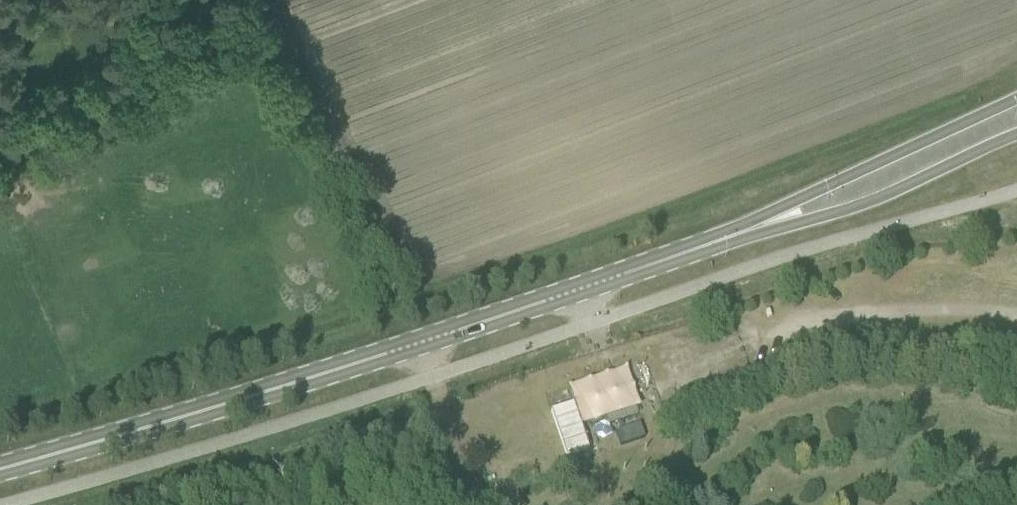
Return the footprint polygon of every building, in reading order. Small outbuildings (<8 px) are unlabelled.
[(627,369),(569,388),(582,427),(640,409),(627,369)] [(565,455),(588,448),(573,403),(550,411),(565,455)] [(641,425),(617,433),(622,447),(645,439),(641,425)]
